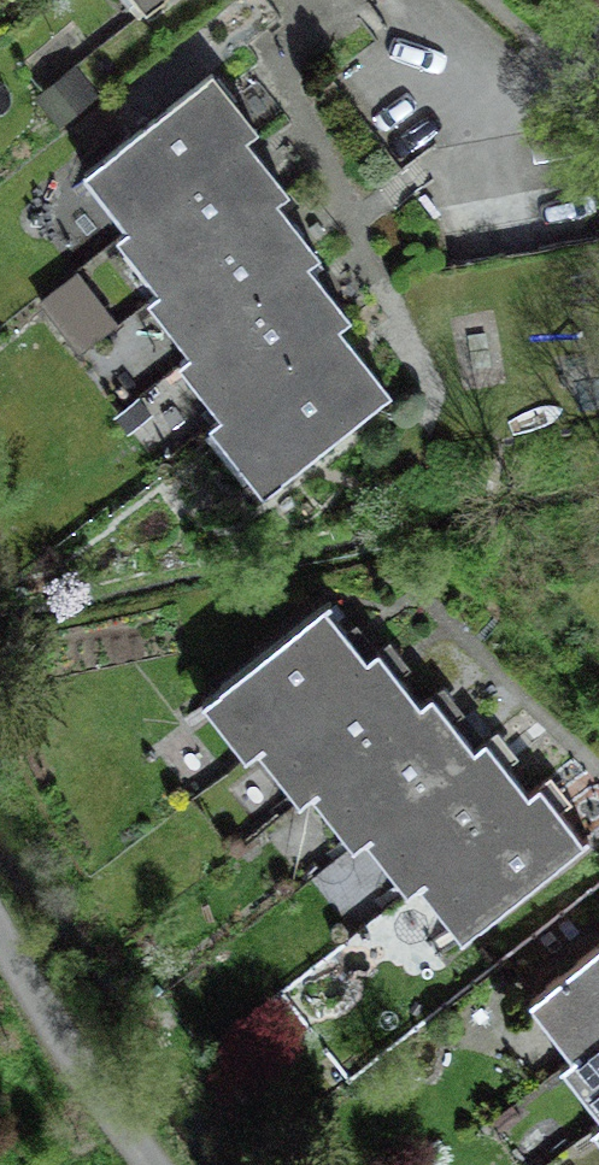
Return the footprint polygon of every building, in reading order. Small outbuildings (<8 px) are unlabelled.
[(151,232),(268,141),(278,134),(231,74),(104,173),(151,232)] [(305,189),(268,141),(151,232),(141,240),(178,288),(295,197),(305,189)] [(211,352),(327,262),(338,253),(295,197),(178,288),(167,296),(211,352)] [(197,363),(238,415),(356,323),(368,314),(327,262),(211,352),(197,363)] [(81,347),(118,321),(83,272),(46,298),(81,347)] [(356,323),(238,415),(232,419),(284,486),(408,390),(356,323)] [(281,739),(385,659),(345,607),(226,698),(267,750),(281,739)] [(396,650),(385,659),(281,739),(324,794),(332,787),(439,705),(396,650)] [(451,696),(439,705),(332,787),(373,840),(385,831),(492,749),(451,696)] [(504,739),(492,749),(385,831),(428,885),(439,876),(546,793),(504,739)] [(546,793),(439,876),(481,930),(598,839),(598,838),(557,785),(546,793)] [(598,1050),(598,957),(545,999),(591,1057),(598,1050)] [(591,1057),(581,1064),(598,1086),(598,1050),(591,1057)]
